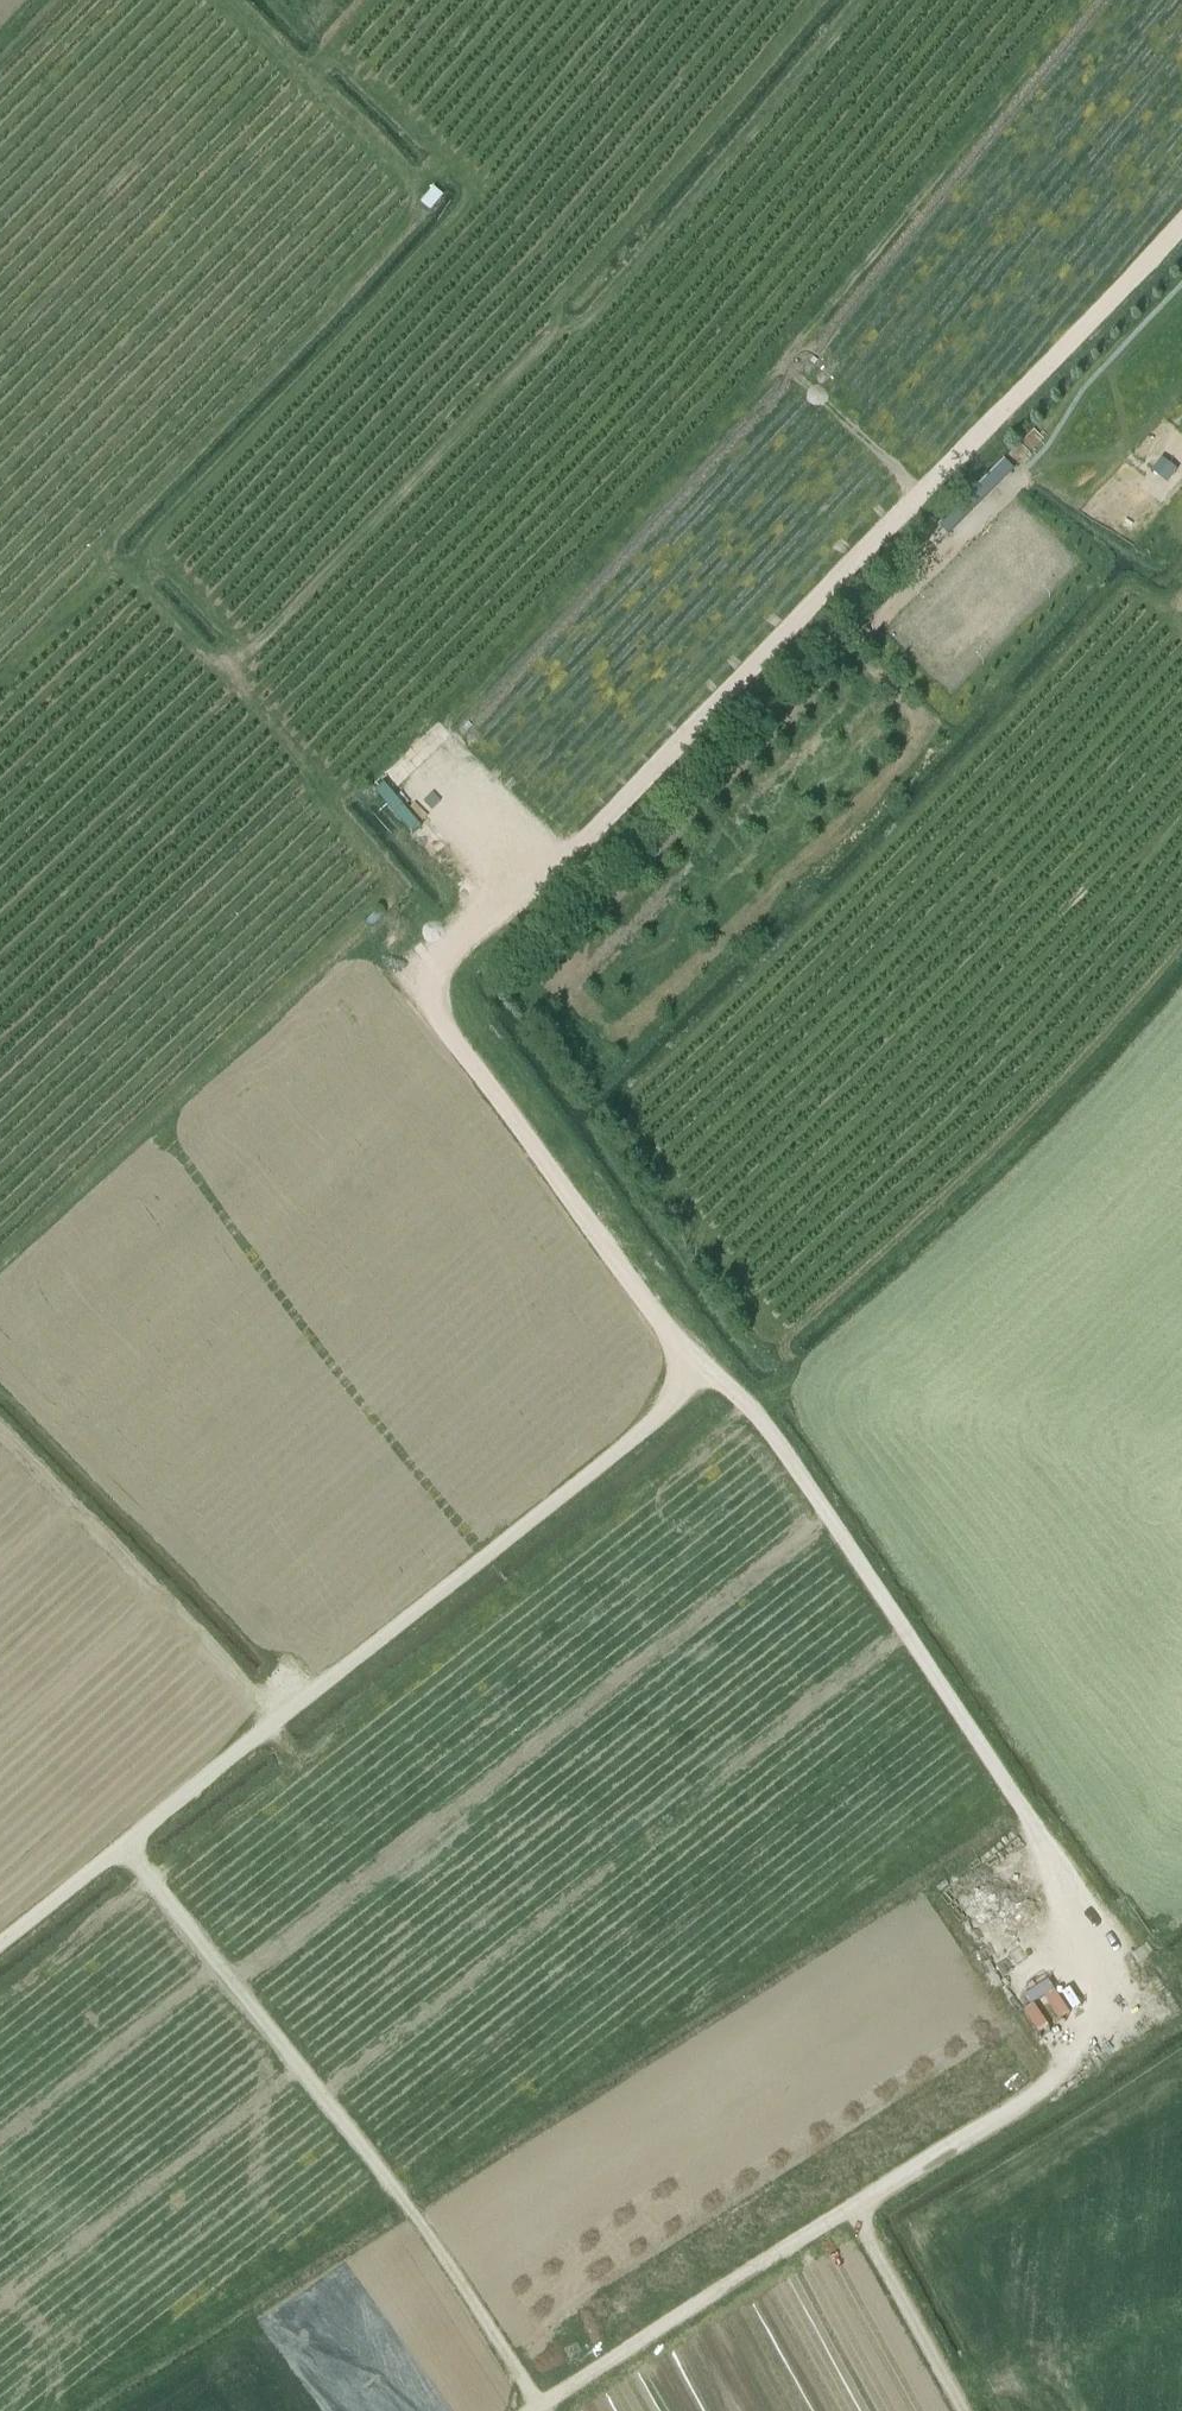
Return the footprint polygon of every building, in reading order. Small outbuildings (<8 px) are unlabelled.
[(1152,472),(1168,484),(1178,470),(1162,458),(1152,472)] [(948,530),(1010,467),(1001,459),(940,522),(948,530)] [(427,733),(400,757),(442,803),(469,779),(427,733)]
